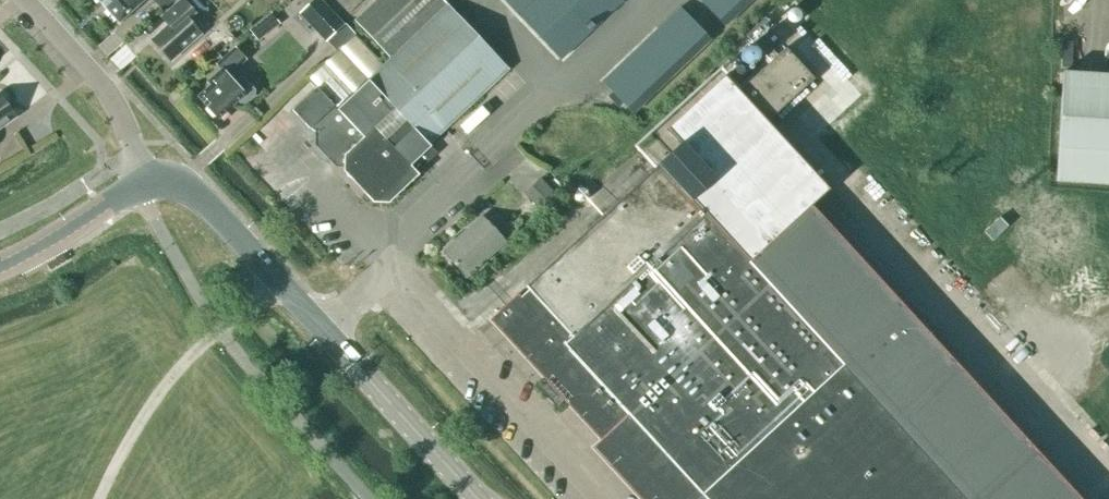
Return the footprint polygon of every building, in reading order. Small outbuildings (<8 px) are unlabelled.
[(101,3),(118,23),(143,0),(104,0),(101,3)] [(173,0),(152,0),(162,10),(173,0)] [(170,60),(200,34),(186,19),(193,13),(181,0),(163,17),(170,25),(153,41),(170,60)] [(442,0),(377,0),(354,22),(390,60),(383,66),(354,35),(306,80),(315,89),(292,111),(309,130),(310,129),(314,133),(314,147),(315,147),(315,141),(330,156),(344,157),(343,172),(373,203),(388,204),(419,175),(416,173),(430,159),(421,150),(508,69),(442,0)] [(343,25),(319,0),(313,0),(298,14),(325,42),(343,25)] [(506,5),(517,16),(533,0),(511,0),(506,5)] [(517,16),(527,27),(555,0),(533,0),(517,16)] [(527,27),(538,38),(570,8),(562,0),(555,0),(527,27)] [(570,8),(580,19),(600,0),(578,0),(570,8)] [(580,19),(591,30),(623,0),(600,0),(580,19)] [(723,26),(734,15),(719,0),(698,0),(723,26)] [(734,15),(745,5),(741,0),(719,0),(734,15)] [(570,8),(538,38),(548,49),(580,19),(570,8)] [(678,8),(666,19),(697,51),(708,40),(678,8)] [(272,15),(250,32),(260,45),(282,28),(272,15)] [(580,19),(548,49),(559,60),(591,30),(580,19)] [(666,19),(655,29),(685,61),(697,51),(666,19)] [(655,29),(644,40),(674,72),(685,61),(655,29)] [(644,40),(633,50),(663,82),(674,72),(644,40)] [(489,320),(553,390),(549,394),(555,401),(560,397),(600,440),(592,448),(639,498),(1083,498),(811,207),(828,191),(765,123),(803,88),(813,79),(781,45),(771,54),(734,89),(723,77),(713,86),(666,130),(680,145),(525,287),(527,290),(519,298),(517,295),(489,320)] [(233,83),(228,77),(245,61),(235,49),(217,65),(222,70),(208,83),(211,86),(198,98),(205,105),(206,107),(206,111),(211,117),(215,117),(218,120),(237,102),(240,105),(245,105),(254,96),(254,90),(243,78),(238,78),(233,83)] [(633,50),(622,61),(652,93),(663,82),(633,50)] [(622,61),(611,71),(641,103),(652,93),(622,61)] [(611,71),(599,82),(609,92),(620,104),(630,114),(641,103),(611,71)] [(1062,73),(1055,182),(1108,186),(1108,76),(1062,73)] [(609,92),(604,97),(615,108),(620,104),(609,92)] [(1,96),(0,97),(0,126),(15,115),(1,96)] [(524,195),(542,214),(559,198),(541,179),(524,195)] [(466,278),(505,243),(481,217),(442,253),(466,278)] [(992,240),(1007,226),(999,217),(983,231),(992,240)]
